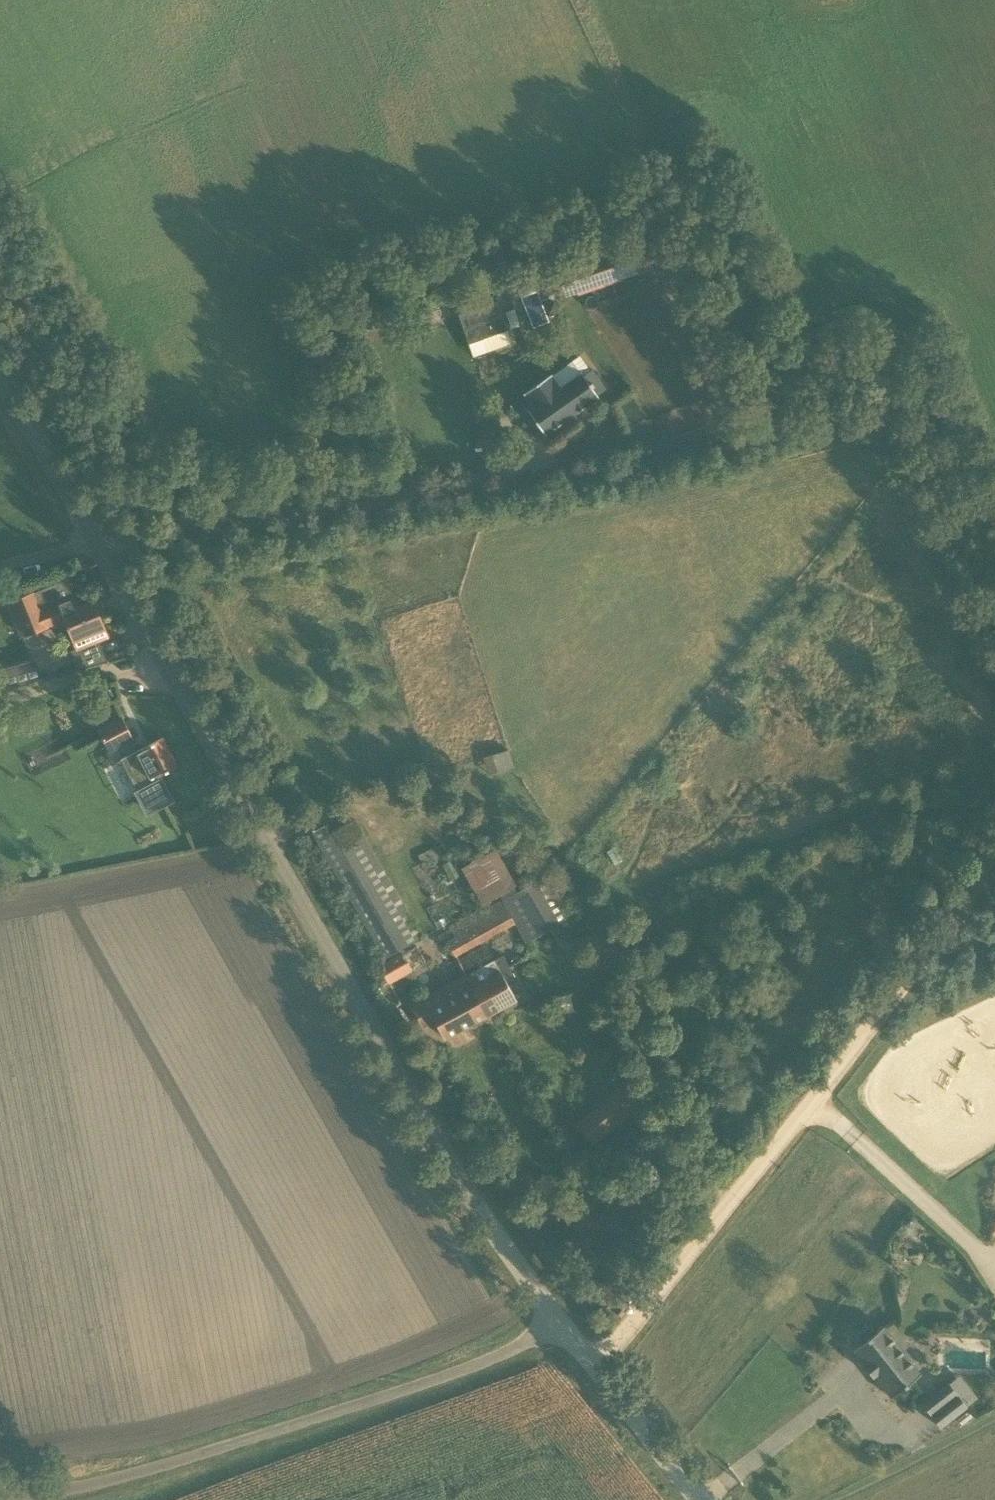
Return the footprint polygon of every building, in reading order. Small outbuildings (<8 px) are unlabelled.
[(677,250),(670,230),(556,269),(563,289),(575,285),(579,296),(673,264),(677,273),(690,268),(683,248),(677,250)] [(537,292),(523,296),(530,318),(544,313),(537,292)] [(495,302),(456,316),(466,345),(505,332),(495,302)] [(572,361),(553,374),(562,387),(581,373),(572,361)] [(552,373),(523,394),(532,406),(528,410),(547,436),(599,398),(597,396),(607,389),(592,369),(590,370),(582,376),(581,373),(562,387),(553,374),(552,373)] [(108,636),(104,628),(94,601),(78,608),(67,579),(12,601),(26,635),(47,626),(65,619),(77,648),(70,651),(77,669),(107,662),(98,640),(108,636)] [(34,659),(3,668),(8,688),(40,679),(34,659)] [(108,751),(133,739),(123,718),(98,730),(108,751)] [(124,758),(139,787),(135,788),(148,813),(170,802),(157,777),(178,766),(163,737),(146,746),(124,758)] [(386,958),(403,948),(417,940),(349,822),(318,840),(386,958)] [(503,901),(517,893),(514,887),(517,885),(497,848),(462,868),(482,904),(500,895),(502,899),(503,901)] [(503,901),(502,899),(455,926),(460,934),(447,941),(454,954),(514,920),(527,943),(575,916),(551,874),(517,893),(503,901)] [(387,962),(397,980),(412,971),(407,962),(422,953),(417,944),(387,962)] [(494,959),(467,975),(489,1015),(516,1000),(509,987),(519,981),(503,955),(494,959)] [(489,1015),(467,975),(412,1006),(425,1028),(437,1022),(446,1039),(489,1015)] [(553,994),(554,1014),(573,1013),(571,993),(553,994)] [(904,1352),(883,1326),(876,1332),(872,1327),(866,1327),(858,1333),(857,1339),(861,1344),(854,1350),(866,1365),(865,1367),(873,1377),(875,1376),(892,1397),(914,1380),(913,1379),(912,1379),(895,1358),(902,1353),(904,1352)] [(922,1374),(904,1352),(902,1353),(895,1358),(912,1379),(913,1379),(914,1380),(922,1374)] [(967,1406),(949,1384),(949,1383),(922,1404),(941,1428),(967,1406)]
